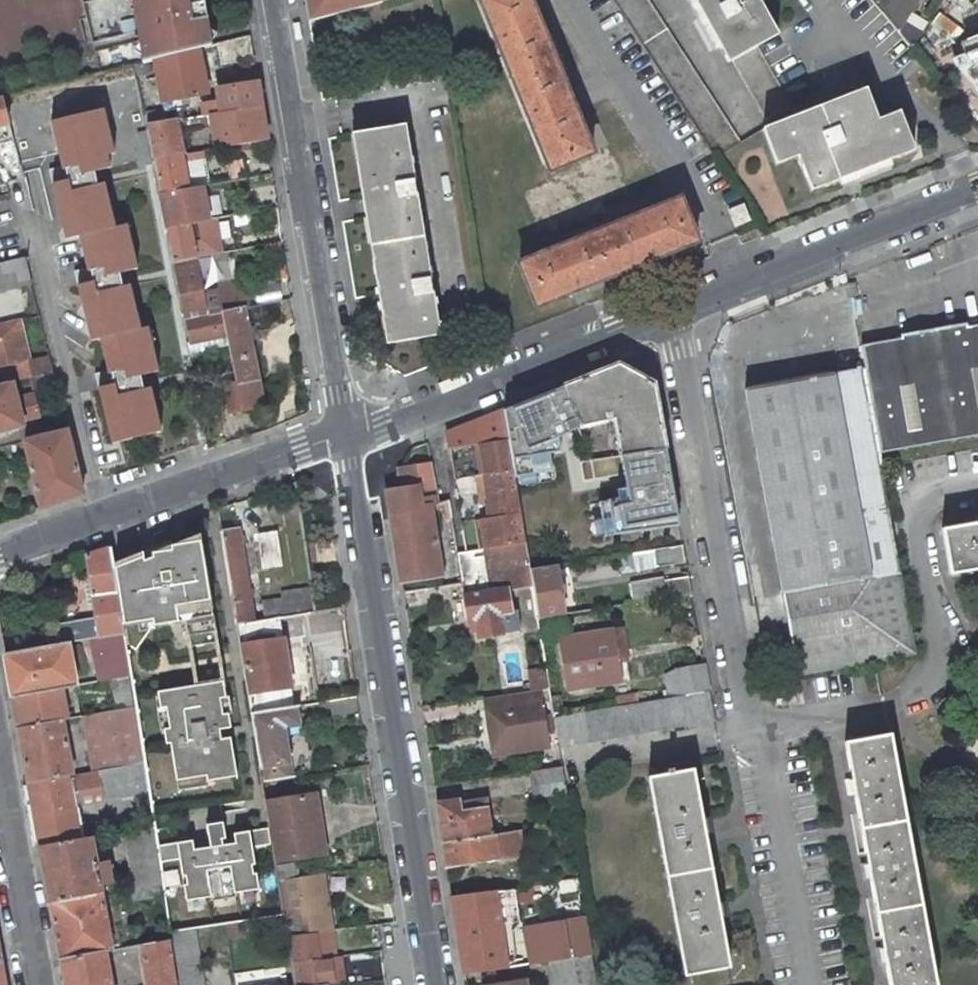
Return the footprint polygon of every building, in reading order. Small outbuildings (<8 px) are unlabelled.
[(87,45),(80,0),(0,0),(0,59),(87,45)] [(211,45),(203,0),(130,0),(140,62),(149,61),(153,59),(196,49),(211,45)] [(309,21),(317,19),(314,0),(305,0),(309,21)] [(317,19),(382,3),(381,0),(314,0),(317,19)] [(550,170),(592,153),(578,118),(580,117),(574,105),(573,105),(541,27),(542,26),(537,14),(536,14),(530,0),(480,0),(550,170)] [(713,154),(737,139),(647,0),(613,0),(713,154)] [(728,62),(732,60),(766,120),(791,106),(757,46),(777,35),(759,1),(761,0),(694,0),(728,62)] [(896,31),(908,11),(915,0),(871,0),(896,31)] [(928,23),(908,11),(896,31),(912,50),(928,23)] [(960,41),(965,54),(951,60),(977,92),(977,35),(960,41)] [(253,58),(249,36),(216,44),(221,65),(253,58)] [(205,93),(198,57),(196,49),(153,59),(161,102),(205,93)] [(140,62),(134,64),(136,73),(150,70),(149,61),(140,62)] [(258,83),(216,89),(217,102),(201,104),(203,116),(206,116),(212,115),(261,108),(258,83)] [(880,87),(777,127),(791,162),(812,153),(826,188),(929,148),(914,110),(892,118),(880,87)] [(9,122),(1,97),(0,98),(0,124),(9,122)] [(266,141),(261,108),(212,115),(213,122),(216,149),(266,141)] [(96,124),(106,122),(103,109),(93,111),(96,124)] [(50,122),(61,167),(49,170),(65,240),(78,237),(85,268),(73,271),(91,341),(100,339),(107,370),(94,374),(111,444),(160,432),(149,387),(142,389),(139,376),(157,372),(151,345),(144,347),(139,329),(132,331),(128,313),(135,311),(129,285),(121,286),(119,273),(136,269),(130,242),(123,244),(118,226),(114,228),(107,229),(102,212),(110,210),(103,183),(97,185),(93,172),(109,168),(106,154),(113,153),(106,122),(96,124),(93,111),(50,122)] [(165,123),(163,111),(143,115),(145,127),(165,123)] [(146,131),(151,160),(180,155),(176,133),(182,132),(186,129),(207,126),(207,123),(206,116),(203,116),(165,123),(145,127),(146,131)] [(405,125),(352,134),(386,345),(440,335),(433,293),(437,293),(434,278),(430,278),(417,195),(421,195),(418,180),(414,180),(405,125)] [(136,133),(144,166),(151,164),(151,160),(146,131),(136,133)] [(200,151),(180,155),(184,173),(203,169),(200,151)] [(151,164),(157,193),(192,188),(191,182),(186,183),(184,173),(180,155),(151,160),(151,164)] [(199,180),(200,186),(208,185),(238,180),(241,179),(239,162),(203,169),(205,178),(199,180)] [(242,199),(238,180),(208,185),(212,205),(242,199)] [(192,188),(157,193),(164,229),(188,224),(194,223),(192,215),(199,214),(197,201),(190,203),(188,195),(193,195),(192,188)] [(680,198),(519,263),(536,306),(571,292),(572,293),(584,289),(583,287),(650,260),(650,262),(663,257),(662,255),(697,241),(680,198)] [(743,205),(728,211),(735,227),(750,221),(743,205)] [(107,229),(114,228),(110,210),(102,212),(107,229)] [(246,214),(228,217),(231,232),(248,229),(246,214)] [(228,217),(207,221),(209,228),(210,235),(231,232),(228,217)] [(188,224),(189,231),(203,229),(202,222),(194,223),(188,224)] [(189,231),(188,224),(164,229),(170,263),(195,258),(189,231)] [(123,244),(130,242),(126,225),(118,226),(123,244)] [(24,257),(0,263),(0,290),(31,283),(24,257)] [(203,297),(195,258),(170,263),(181,321),(244,308),(247,307),(242,289),(203,297)] [(244,308),(181,321),(188,359),(217,353),(216,348),(230,345),(235,371),(221,374),(228,413),(253,408),(262,396),(244,308)] [(132,331),(139,329),(135,311),(128,313),(132,331)] [(44,340),(38,316),(30,318),(37,342),(44,340)] [(0,326),(0,365),(28,358),(18,321),(0,326)] [(861,345),(879,453),(977,435),(977,325),(967,327),(967,324),(900,335),(901,338),(861,345)] [(151,345),(147,327),(139,329),(144,347),(151,345)] [(618,364),(563,387),(574,415),(579,428),(588,426),(600,423),(613,420),(620,456),(665,449),(653,383),(618,364)] [(745,389),(798,675),(916,655),(863,367),(745,389)] [(56,386),(52,372),(29,377),(33,392),(56,386)] [(0,384),(0,430),(22,425),(21,421),(38,416),(32,394),(15,398),(11,382),(0,384)] [(563,387),(503,410),(507,432),(574,415),(563,387)] [(446,433),(450,449),(480,444),(508,440),(507,432),(503,410),(446,433)] [(600,423),(588,426),(591,436),(602,434),(600,423)] [(40,508),(82,494),(66,430),(59,432),(23,441),(40,508)] [(508,440),(480,444),(483,459),(511,455),(508,440)] [(511,455),(483,459),(485,474),(513,470),(511,455)] [(620,456),(591,461),(596,487),(626,482),(620,456)] [(400,582),(440,575),(429,506),(439,504),(433,465),(400,470),(403,489),(386,491),(400,582)] [(513,470),(485,474),(491,503),(493,518),(520,514),(513,470)] [(485,474),(477,475),(482,505),(491,503),(485,474)] [(493,518),(482,520),(487,549),(526,543),(520,514),(493,518)] [(482,520),(476,520),(481,550),(487,549),(482,520)] [(600,551),(611,549),(607,530),(605,522),(595,524),(600,551)] [(653,523),(607,530),(611,549),(612,557),(625,555),(634,554),(683,547),(680,529),(654,533),(653,523)] [(955,529),(963,574),(977,572),(977,525),(955,529)] [(236,625),(253,622),(249,599),(248,590),(241,546),(239,536),(238,529),(220,531),(236,625)] [(262,569),(281,566),(276,531),(257,534),(262,569)] [(197,535),(112,569),(118,609),(120,625),(150,620),(151,627),(183,621),(186,637),(213,633),(197,535)] [(481,550),(458,553),(461,576),(462,583),(531,571),(531,569),(526,543),(487,549),(481,550)] [(683,547),(634,554),(635,560),(637,571),(686,562),(683,547)] [(120,625),(118,609),(112,569),(108,548),(85,555),(94,617),(55,624),(56,633),(46,636),(47,645),(67,641),(92,637),(121,633),(120,625)] [(634,554),(625,555),(626,562),(635,560),(634,554)] [(531,571),(533,586),(539,620),(563,616),(555,565),(531,569),(531,571)] [(533,586),(531,571),(462,583),(468,620),(476,618),(478,631),(479,637),(520,631),(517,611),(511,612),(508,591),(533,586)] [(632,584),(636,604),(692,594),(688,577),(663,582),(663,579),(632,584)] [(279,618),(314,612),(310,589),(282,594),(283,600),(263,603),(266,620),(279,618)] [(247,694),(290,687),(279,618),(266,620),(253,622),(236,625),(247,694)] [(476,618),(468,620),(469,632),(478,631),(476,618)] [(623,629),(612,630),(617,661),(628,660),(623,629)] [(617,661),(612,630),(561,638),(569,689),(620,681),(617,661)] [(111,679),(127,676),(121,638),(121,633),(92,637),(100,681),(111,679)] [(75,687),(75,686),(67,641),(47,645),(5,653),(13,698),(61,689),(75,687)] [(665,678),(669,698),(709,691),(705,667),(675,672),(676,676),(665,678)] [(524,692),(550,689),(546,668),(528,671),(530,683),(522,684),(524,692)] [(116,711),(133,708),(127,676),(111,679),(116,711)] [(221,682),(156,693),(158,709),(164,708),(168,729),(162,730),(165,747),(169,747),(175,784),(205,779),(206,784),(235,779),(228,738),(219,740),(218,730),(229,729),(221,682)] [(293,706),(290,687),(247,694),(250,712),(293,706)] [(67,720),(61,689),(13,698),(18,728),(61,719),(62,721),(67,720)] [(552,701),(550,689),(524,692),(484,699),(492,749),(547,740),(546,735),(544,716),(541,703),(552,701)] [(616,707),(554,717),(559,747),(715,721),(709,691),(669,698),(638,703),(616,707)] [(614,698),(616,707),(638,703),(636,695),(614,698)] [(261,782),(290,777),(282,726),(297,723),(293,706),(250,712),(261,782)] [(134,707),(133,708),(116,711),(81,717),(86,740),(100,737),(106,769),(143,763),(134,707)] [(553,714),(544,716),(546,735),(557,734),(553,714)] [(62,721),(61,719),(18,728),(21,741),(64,733),(62,721)] [(67,777),(71,776),(64,733),(21,741),(28,783),(67,777)] [(845,743),(852,780),(850,781),(852,794),(855,793),(868,864),(865,865),(868,878),(870,877),(883,948),(881,949),(883,962),(886,961),(890,984),(936,984),(890,735),(845,743)] [(98,771),(106,769),(100,737),(86,740),(92,772),(98,771)] [(547,740),(492,749),(493,756),(548,747),(547,740)] [(148,791),(143,763),(106,769),(98,771),(103,799),(148,791)] [(562,768),(531,773),(535,799),(567,794),(562,768)] [(705,819),(702,819),(693,769),(674,773),(673,768),(667,770),(668,774),(649,777),(685,976),(729,967),(720,917),(723,916),(720,903),(718,904),(705,833),(707,832),(705,819)] [(34,814),(72,807),(67,777),(28,783),(34,814)] [(311,795),(265,803),(268,815),(275,862),(321,854),(313,808),(311,795)] [(458,800),(437,803),(443,841),(491,834),(485,800),(459,804),(458,800)] [(192,844),(157,849),(159,865),(180,862),(183,879),(186,879),(187,888),(184,889),(187,904),(210,900),(206,873),(230,869),(234,896),(258,892),(255,877),(253,878),(251,868),(254,867),(251,851),(272,847),(269,831),(233,837),(225,838),(223,825),(206,828),(208,841),(192,844)] [(159,884),(162,883),(159,865),(157,849),(154,833),(153,828),(125,832),(134,888),(159,884)] [(491,834),(443,841),(447,866),(497,857),(497,860),(523,856),(519,830),(491,834)] [(93,852),(90,837),(40,846),(43,861),(93,852)] [(50,902),(101,893),(99,883),(96,865),(93,852),(43,861),(50,902)] [(99,883),(109,881),(106,863),(96,865),(99,883)] [(296,879),(294,865),(275,868),(277,882),(296,879)] [(316,897),(325,896),(322,874),(312,876),(316,897)] [(325,896),(316,897),(312,876),(296,879),(277,882),(287,938),(323,933),(331,930),(325,896)] [(553,883),(513,889),(514,901),(555,894),(553,883)] [(161,896),(159,884),(134,888),(136,899),(161,896)] [(500,942),(503,961),(514,960),(510,931),(518,924),(514,901),(513,889),(496,891),(502,942),(500,942)] [(496,890),(451,897),(464,975),(505,969),(503,961),(500,942),(502,942),(496,891),(496,890)] [(109,921),(106,922),(101,893),(50,902),(61,958),(104,950),(111,949),(107,927),(110,926),(109,921)] [(545,925),(525,929),(531,965),(551,962),(592,955),(586,918),(545,925)] [(227,939),(245,937),(243,921),(225,924),(227,939)] [(193,930),(168,934),(169,940),(175,984),(202,984),(193,930)] [(324,938),(323,933),(287,938),(291,962),(318,959),(315,939),(324,938)] [(169,940),(140,945),(147,984),(175,984),(169,940)] [(104,950),(61,958),(65,984),(110,984),(104,950)] [(592,955),(551,962),(555,984),(596,984),(592,955)] [(340,956),(318,959),(291,962),(295,984),(328,984),(344,984),(340,956)]
